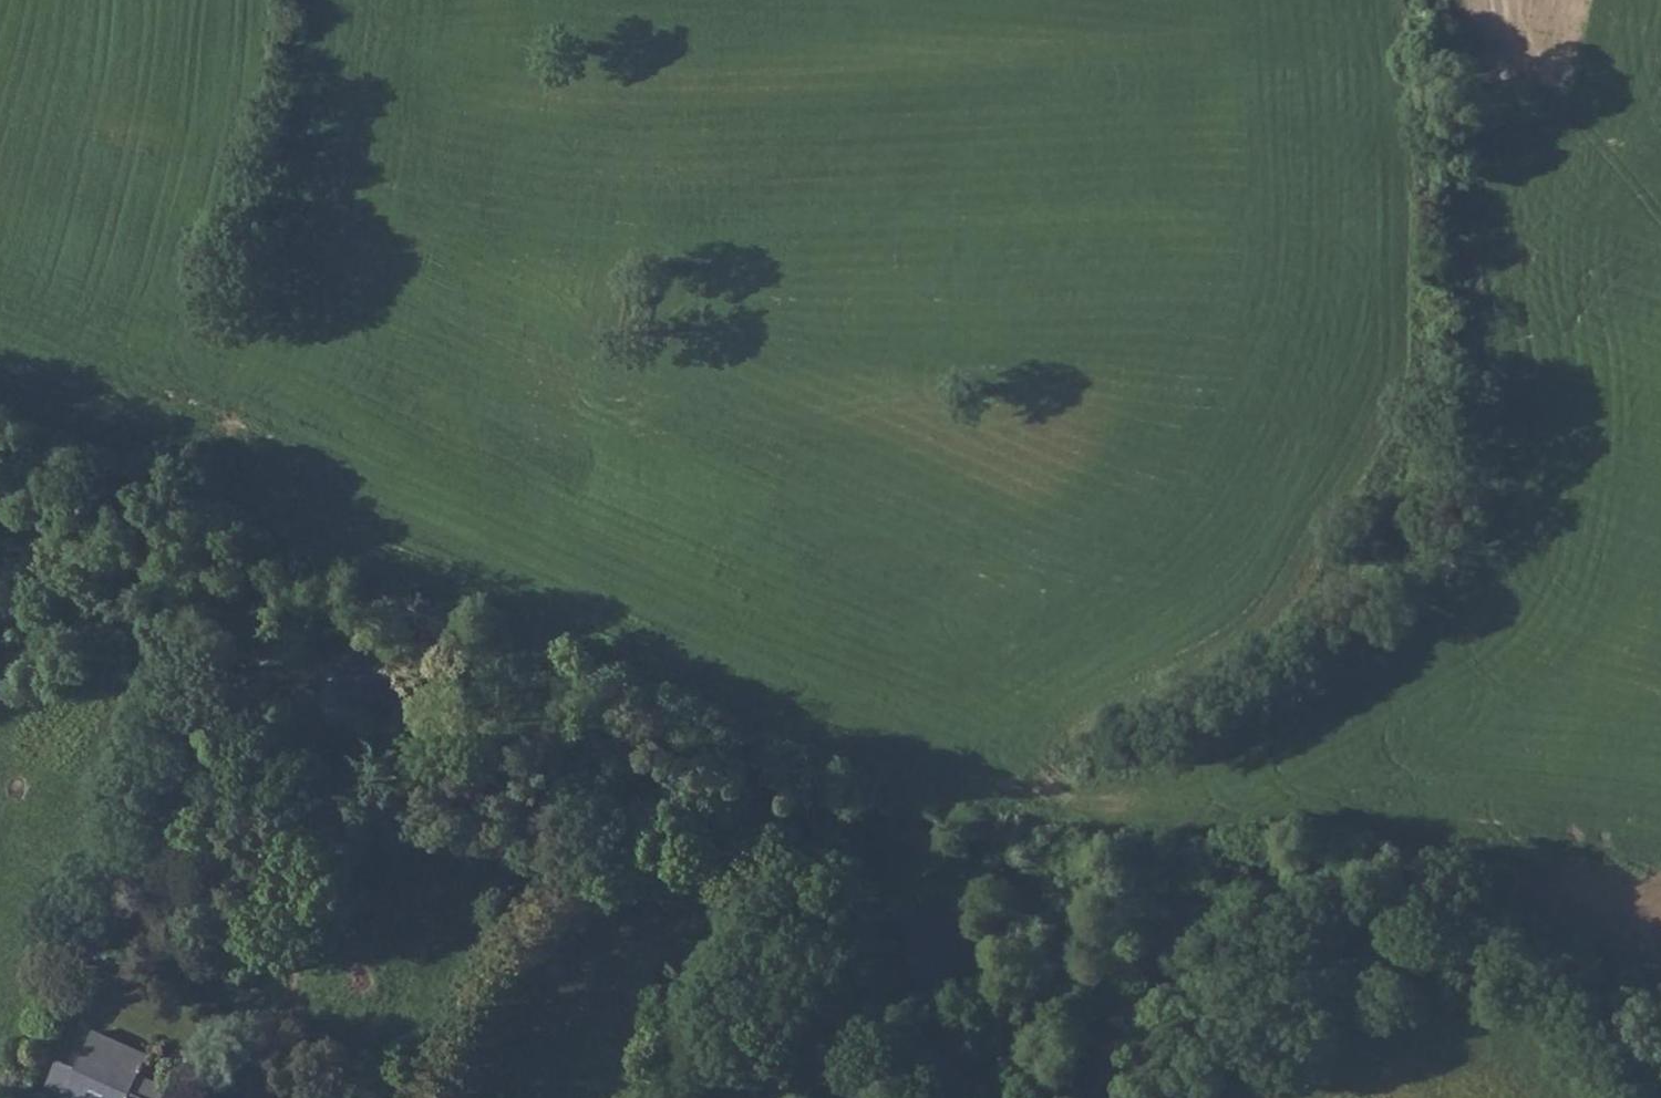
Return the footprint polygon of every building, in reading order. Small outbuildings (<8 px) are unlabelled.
[(137,1090),(151,1052),(96,1031),(82,1066),(61,1059),(52,1082),(73,1090),(73,1097),(77,1097),(154,1097),(137,1090)]
